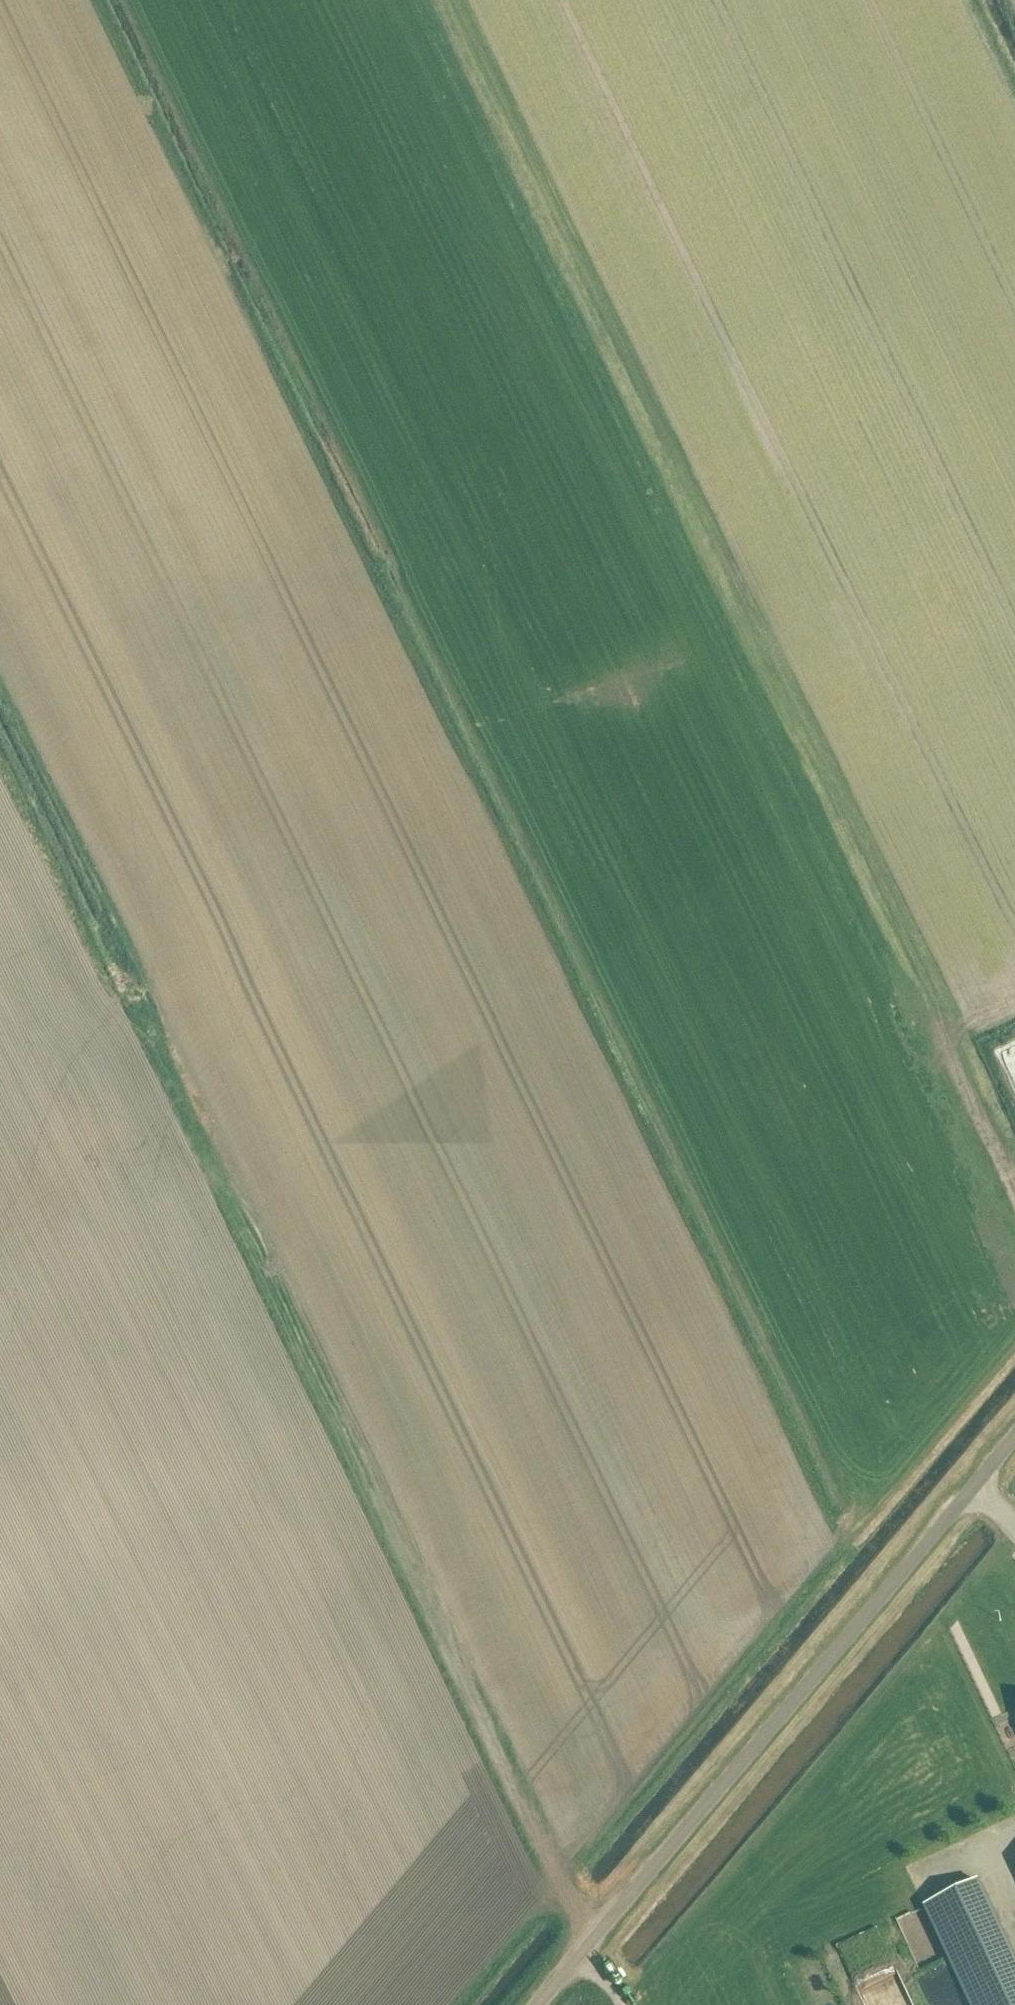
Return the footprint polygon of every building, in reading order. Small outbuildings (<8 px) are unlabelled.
[(970,2004),(1014,2004),(1014,1959),(980,1884),(925,1910),(970,2004)] [(932,1998),(956,1988),(948,1969),(924,1979),(932,1998)]
